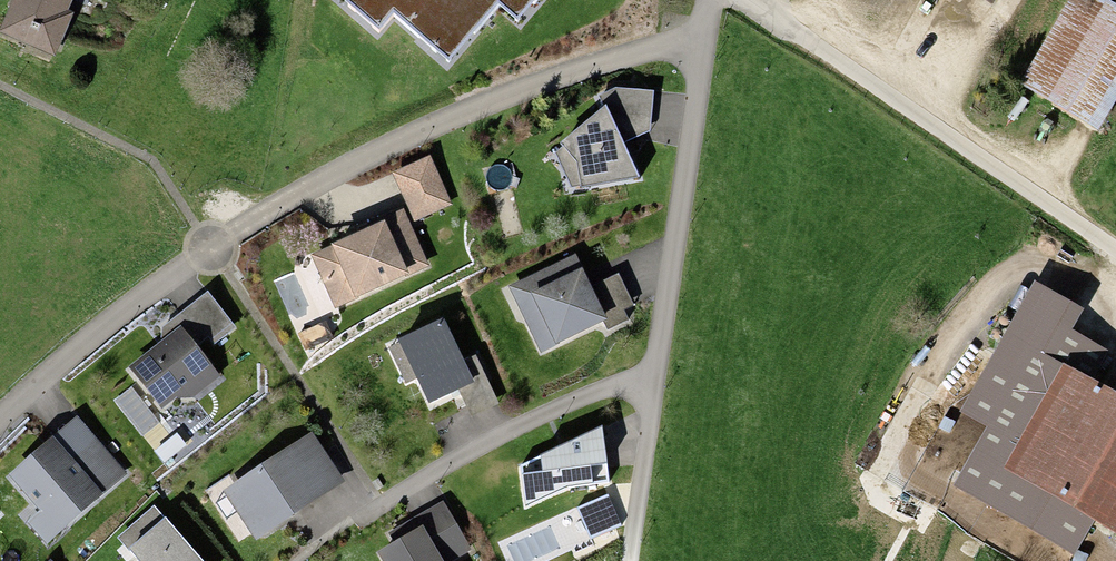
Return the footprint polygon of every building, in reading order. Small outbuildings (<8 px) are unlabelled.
[(0,26),(0,33),(56,58),(75,9),(70,7),(73,0),(12,0),(0,26)] [(379,25),(394,8),(448,55),(496,0),(350,0),(379,25)] [(518,13),(529,0),(503,0),(518,13)] [(1017,90),(1092,136),(1115,96),(1115,23),(1078,0),(1071,0),(1017,90)] [(640,178),(606,105),(551,150),(573,187),(640,178)] [(430,156),(392,172),(414,223),(453,205),(430,156)] [(405,212),(310,255),(335,310),(430,267),(405,212)] [(608,320),(576,253),(520,281),(536,312),(524,318),(542,354),(608,320)] [(237,328),(208,292),(157,330),(163,340),(128,368),(167,417),(223,377),(199,347),(209,339),(215,347),(237,328)] [(443,318),(385,344),(405,386),(418,380),(430,406),(460,392),(472,417),(500,404),(477,356),(463,362),(443,318)] [(1008,469),(1115,532),(1115,397),(1066,369),(1008,469)] [(130,473),(77,416),(5,477),(41,512),(27,523),(47,547),(130,473)] [(610,483),(603,428),(521,465),(526,507),(568,488),(610,483)] [(346,481),(313,432),(223,491),(255,541),(346,481)] [(444,501),(413,519),(418,529),(377,552),(382,560),(453,560),(472,550),(444,501)] [(154,505),(118,538),(138,560),(203,560),(154,505)]
